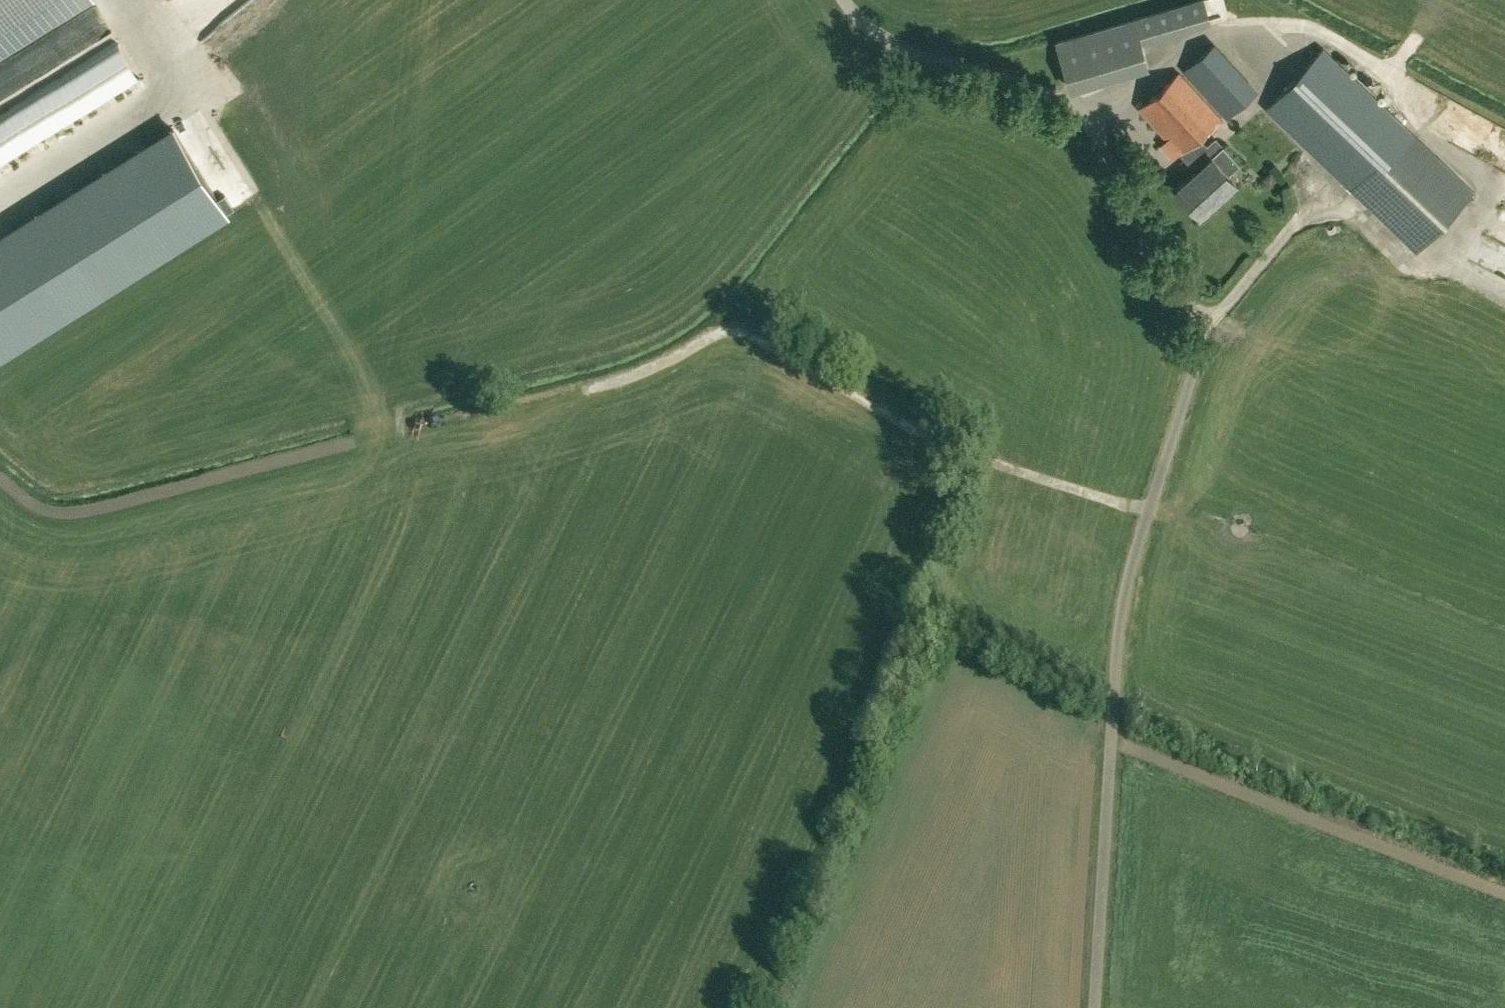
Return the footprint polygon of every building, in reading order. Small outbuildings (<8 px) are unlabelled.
[(86,0),(0,0),(0,53),(86,0)] [(1130,19),(1138,41),(1207,19),(1201,0),(1189,0),(1130,19)] [(1138,41),(1130,19),(1055,43),(1069,88),(1146,64),(1138,41)] [(1211,44),(1183,69),(1225,116),(1254,90),(1211,44)] [(1418,136),(1323,46),(1266,107),(1361,197),(1363,198),(1418,136)] [(1200,214),(1235,181),(1228,173),(1239,162),(1222,144),(1218,148),(1211,139),(1205,144),(1197,136),(1204,129),(1207,133),(1222,119),(1178,71),(1138,107),(1196,170),(1176,188),(1200,214)] [(1473,188),(1418,136),(1361,197),(1363,198),(1417,249),(1473,188)]
